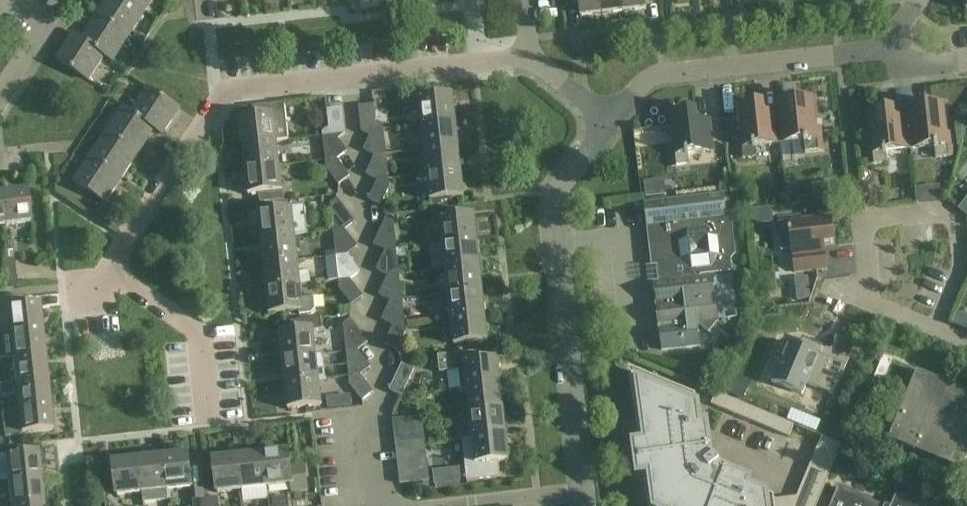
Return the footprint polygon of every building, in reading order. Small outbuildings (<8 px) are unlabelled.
[(125,0),(107,0),(104,4),(107,8),(101,18),(97,15),(96,17),(128,38),(144,13),(125,0)] [(144,13),(153,0),(125,0),(144,13)] [(603,15),(601,0),(565,0),(566,7),(579,5),(580,17),(603,15)] [(624,12),(623,0),(601,0),(603,15),(624,12)] [(624,12),(646,10),(645,0),(623,0),(624,12)] [(73,34),(72,36),(112,63),(128,38),(96,17),(88,29),(91,32),(85,42),(73,34)] [(138,32),(133,39),(142,45),(147,38),(138,32)] [(112,63),(72,36),(64,48),(67,51),(60,61),(57,59),(56,60),(88,81),(103,58),(111,63),(112,63)] [(123,108),(163,135),(171,121),(168,118),(175,108),(178,110),(179,110),(148,89),(131,113),(123,108)] [(420,111),(422,125),(455,121),(453,96),(425,100),(424,94),(403,96),(405,113),(420,111)] [(788,111),(776,112),(779,143),(804,140),(805,153),(823,150),(821,127),(816,127),(813,98),(787,101),(788,111)] [(779,143),(776,112),(764,113),(763,103),(737,106),(741,135),(736,136),(738,159),(757,157),(755,145),(779,143)] [(243,145),(276,142),(288,140),(284,104),(253,108),(254,118),(240,120),(243,145)] [(918,117),(906,118),(910,148),(933,145),(935,157),(954,155),(951,132),(946,133),(943,104),(917,107),(918,117)] [(362,133),(369,136),(375,123),(376,123),(374,105),(358,107),(362,133)] [(162,135),(163,135),(123,108),(106,133),(134,151),(138,154),(147,140),(144,137),(150,127),(162,135)] [(343,108),(327,110),(329,128),(330,128),(338,139),(345,134),(343,108)] [(910,148),(906,118),(895,119),(894,109),(868,112),(871,141),(866,142),(869,166),(887,164),(885,151),(910,148)] [(713,150),(712,139),(710,119),(697,121),(696,111),(670,114),(673,143),(669,143),(671,167),(689,165),(688,153),(713,150)] [(458,147),(455,121),(422,125),(424,150),(458,147)] [(375,123),(369,136),(363,150),(375,155),(377,151),(386,155),(383,127),(376,123),(375,123)] [(348,151),(338,139),(330,128),(329,128),(322,133),(325,162),(334,155),(337,159),(348,151)] [(128,161),(134,151),(106,133),(90,157),(118,176),(122,178),(131,164),(128,161)] [(243,145),(245,170),(279,166),(276,142),(243,145)] [(461,171),(458,147),(424,150),(427,175),(461,171)] [(366,175),(377,180),(379,175),(389,179),(386,155),(377,151),(375,155),(366,175)] [(350,176),(337,159),(334,155),(325,162),(326,168),(338,184),(350,176)] [(90,157),(85,165),(74,181),(76,183),(86,190),(106,202),(115,189),(112,186),(118,176),(90,157)] [(279,166),(245,170),(248,195),(282,192),(279,166)] [(464,197),(461,171),(427,175),(430,201),(464,197)] [(379,175),(377,180),(368,200),(380,205),(389,185),(389,179),(379,175)] [(875,181),(862,182),(865,208),(865,209),(878,207),(875,181)] [(76,183),(70,193),(80,199),(86,190),(76,183)] [(0,194),(4,226),(30,223),(27,191),(0,194)] [(723,195),(645,205),(652,266),(657,265),(659,283),(654,284),(659,329),(662,352),(700,348),(698,325),(708,333),(717,322),(718,322),(717,320),(736,318),(731,275),(730,260),(735,254),(731,218),(725,214),(723,195)] [(330,204),(331,214),(326,214),(328,232),(333,232),(341,225),(345,230),(355,222),(337,199),(330,204)] [(958,209),(966,215),(966,214),(966,200),(966,199),(958,209)] [(270,213),(258,214),(261,240),(295,236),(307,235),(304,206),(290,208),(291,211),(278,212),(270,213)] [(474,216),(454,218),(440,220),(443,245),(477,242),(474,216)] [(792,251),(793,260),(795,273),(826,269),(824,244),(834,243),(831,217),(802,221),(801,216),(777,218),(780,252),(792,251)] [(374,245),(385,251),(387,247),(396,251),(393,223),(386,219),(374,245)] [(333,232),(328,232),(323,233),(326,258),(336,257),(344,251),(347,255),(358,247),(345,230),(341,225),(333,232)] [(261,240),(264,265),(298,261),(295,236),(261,240)] [(477,242),(443,245),(446,270),(479,267),(477,242)] [(387,247),(385,251),(376,270),(388,276),(390,272),(399,275),(396,251),(387,247)] [(344,251),(336,257),(338,281),(346,275),(350,280),(361,272),(347,255),(344,251)] [(5,276),(16,274),(14,260),(3,261),(5,276)] [(264,265),(267,290),(300,286),(300,285),(310,284),(309,275),(307,273),(299,274),(298,261),(264,265)] [(479,267),(446,270),(449,295),(482,291),(479,267)] [(379,296),(391,301),(393,296),(402,300),(399,275),(390,272),(388,276),(379,296)] [(16,274),(5,276),(6,290),(17,289),(16,274)] [(346,275),(338,281),(339,289),(352,306),(363,297),(350,280),(346,275)] [(808,278),(794,279),(797,301),(810,300),(808,278)] [(269,315),(289,313),(299,312),(299,315),(312,314),(316,309),(314,298),(302,299),(300,286),(267,290),(269,315)] [(485,316),(482,291),(449,295),(451,320),(485,316)] [(8,334),(8,333),(42,329),(39,304),(25,306),(24,296),(0,299),(0,335),(8,334)] [(382,320),(394,325),(396,321),(405,326),(402,300),(393,296),(391,301),(382,320)] [(485,316),(451,320),(454,345),(487,341),(485,316)] [(279,334),(282,360),(316,356),(313,332),(322,331),(320,319),(312,320),(290,322),(292,332),(279,334)] [(369,343),(351,319),(343,325),(346,353),(356,346),(359,350),(369,343)] [(405,331),(405,326),(396,321),(394,325),(385,345),(396,350),(405,331)] [(8,333),(8,334),(0,335),(0,360),(11,359),(45,355),(42,329),(8,333)] [(793,346),(781,341),(774,358),(779,360),(771,381),(803,395),(808,384),(834,394),(854,344),(837,337),(831,351),(797,336),(793,346)] [(356,346),(346,353),(349,377),(357,371),(361,376),(372,367),(359,350),(356,346)] [(460,390),(467,389),(500,385),(498,360),(478,362),(477,352),(439,357),(441,371),(458,369),(460,390)] [(14,384),(47,380),(45,355),(11,359),(14,384)] [(282,360),(285,384),(319,380),(316,356),(282,360)] [(402,364),(398,373),(389,391),(402,397),(414,369),(402,364)] [(357,371),(349,377),(350,385),(362,401),(373,393),(361,376),(357,371)] [(962,471),(966,459),(966,392),(917,371),(888,441),(962,471)] [(633,391),(634,404),(633,403),(634,406),(635,407),(640,445),(635,446),(636,450),(637,450),(637,447),(646,446),(649,473),(640,474),(640,472),(639,472),(639,476),(644,475),(648,505),(746,505),(745,495),(747,490),(752,492),(752,490),(747,488),(749,484),(750,484),(751,483),(716,469),(720,466),(715,459),(711,462),(708,443),(706,425),(704,425),(705,426),(700,427),(696,398),(641,375),(640,378),(642,379),(638,390),(633,391)] [(733,394),(744,397),(749,381),(738,378),(733,394)] [(47,380),(14,384),(0,386),(0,398),(15,396),(17,409),(50,405),(47,380)] [(321,406),(319,380),(285,384),(288,410),(321,406)] [(500,385),(467,389),(470,414),(503,410),(500,385)] [(711,405),(789,438),(794,426),(716,393),(711,405)] [(53,431),(50,405),(17,409),(2,410),(4,438),(20,436),(20,434),(53,431)] [(506,435),(503,410),(470,414),(472,439),(506,435)] [(422,417),(393,420),(394,432),(423,429),(422,417)] [(394,432),(396,447),(425,444),(423,429),(394,432)] [(506,435),(472,439),(462,440),(467,481),(500,478),(499,462),(509,461),(506,435)] [(774,501),(775,505),(816,505),(841,446),(822,437),(820,441),(819,443),(797,497),(774,501)] [(396,447),(396,450),(397,461),(427,458),(425,444),(396,447)] [(315,447),(305,448),(307,462),(317,461),(315,447)] [(267,488),(291,486),(292,493),(307,491),(304,466),(290,467),(289,451),(263,454),(267,488)] [(4,457),(0,457),(0,482),(7,482),(40,478),(37,453),(4,456),(4,457)] [(188,454),(162,457),(166,491),(192,488),(188,454)] [(263,454),(238,457),(242,491),(267,488),(263,454)] [(162,457),(139,460),(142,493),(144,503),(167,501),(166,491),(162,457)] [(217,494),(242,491),(238,457),(213,460),(217,494)] [(428,470),(427,458),(397,461),(399,473),(428,470)] [(142,493),(139,460),(113,462),(116,496),(142,493)] [(429,481),(428,470),(399,473),(400,484),(429,481)] [(7,482),(9,505),(21,505),(43,504),(40,478),(7,482)] [(838,488),(830,505),(882,505),(838,488)] [(896,494),(892,505),(924,505),(896,494)] [(206,505),(219,505),(218,498),(205,499),(206,505)]
